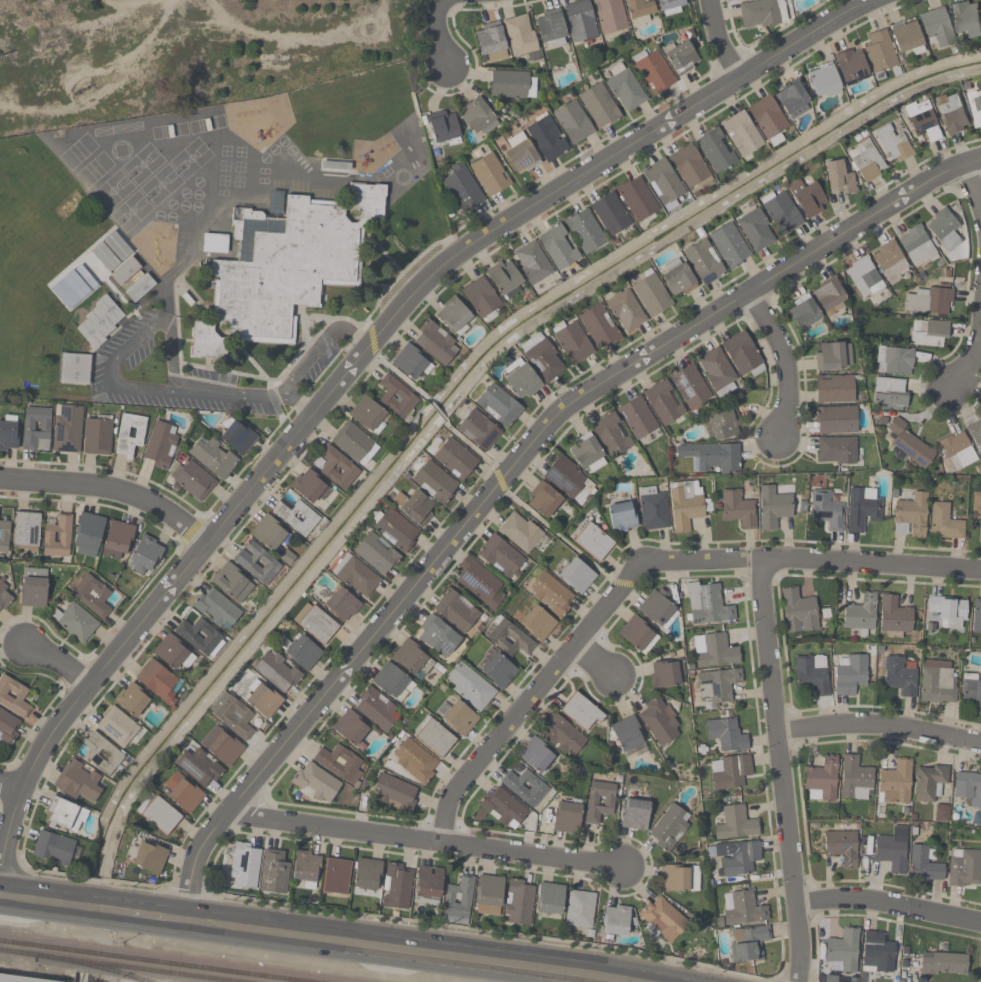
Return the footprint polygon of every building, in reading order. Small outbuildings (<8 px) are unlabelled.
[(573,44),(599,36),(589,0),(586,0),(563,6),(573,44)] [(602,35),(628,30),(622,0),(594,0),(602,35)] [(655,19),(653,0),(627,0),(629,21),(655,19)] [(662,17),(687,10),(684,0),(657,0),(662,17)] [(742,30),(785,25),(782,0),(766,0),(739,4),(742,30)] [(966,31),(967,39),(980,37),(980,23),(978,1),(951,5),(956,32),(966,31)] [(918,14),(925,42),(935,39),(938,48),(954,44),(944,7),(918,14)] [(536,13),(541,48),(567,45),(562,9),(536,13)] [(529,14),(503,21),(513,59),(539,52),(529,14)] [(889,26),(898,54),(923,46),(915,18),(889,26)] [(508,56),(500,22),(474,28),(482,62),(508,56)] [(867,35),(870,46),(865,47),(872,74),(898,67),(887,29),(867,35)] [(678,78),(701,64),(687,39),(663,53),(678,78)] [(869,80),(861,48),(835,54),(843,86),(869,80)] [(631,58),(654,97),(677,83),(657,50),(649,55),(646,49),(631,58)] [(648,101),(624,60),(601,73),(625,114),(648,101)] [(841,91),(832,63),(807,72),(817,100),(841,91)] [(535,99),(535,71),(490,71),(490,99),(535,99)] [(787,117),(811,102),(797,81),(773,96),(787,117)] [(622,118),(601,82),(578,96),(599,132),(622,118)] [(980,127),(980,91),(968,94),(976,129),(980,127)] [(971,129),(959,92),(935,100),(948,137),(971,129)] [(781,141),(777,134),(788,129),(771,94),(748,106),(768,147),(781,141)] [(457,114),(481,140),(500,122),(477,96),(457,114)] [(904,107),(918,147),(941,138),(927,99),(904,107)] [(594,135),(578,100),(554,111),(569,146),(594,135)] [(426,116),(436,147),(462,139),(452,108),(426,116)] [(740,159),(764,145),(743,109),(719,123),(740,159)] [(525,127),(547,164),(570,150),(548,114),(525,127)] [(899,121),(873,131),(888,166),(913,156),(899,121)] [(693,140),(715,175),(738,161),(716,126),(693,140)] [(511,148),(503,153),(517,177),(541,163),(523,132),(507,141),(511,148)] [(846,150),(861,183),(886,172),(871,138),(846,150)] [(686,190),(710,179),(693,143),(669,154),(686,190)] [(489,198),(512,185),(492,152),(469,165),(489,198)] [(685,194),(664,157),(641,171),(662,207),(685,194)] [(852,171),(844,173),(841,159),(822,163),(830,198),(857,192),(852,171)] [(442,180),(464,214),(486,200),(462,162),(451,169),(453,173),(442,180)] [(615,189),(635,224),(659,210),(638,175),(615,189)] [(829,207),(814,181),(806,186),(801,178),(787,187),(806,220),(829,207)] [(292,343),(225,340),(224,360),(191,358),(192,323),(216,323),(218,277),(212,276),(212,261),(239,262),(240,243),(252,243),(253,232),(285,233),(286,198),(348,200),(349,184),(386,186),(384,222),(359,221),(357,287),(323,286),(323,307),(293,305),(292,343)] [(781,237),(804,223),(782,188),(759,202),(781,237)] [(632,225),(614,193),(564,221),(584,257),(608,244),(606,239),(632,225)] [(753,254),(777,242),(759,207),(735,218),(753,254)] [(962,242),(954,231),(960,227),(945,207),(924,222),(947,253),(962,242)] [(729,271),(752,258),(731,221),(707,235),(729,271)] [(512,251),(530,286),(555,274),(554,273),(579,261),(561,224),(534,237),(536,240),(512,251)] [(898,235),(914,270),(938,258),(922,224),(898,235)] [(701,288),(726,275),(706,238),(682,251),(701,288)] [(912,271),(892,240),(870,253),(890,285),(912,271)] [(884,282),(864,255),(843,271),(863,298),(884,282)] [(110,277),(120,288),(141,267),(131,257),(110,277)] [(505,301),(526,286),(506,257),(485,272),(505,301)] [(658,271),(674,300),(697,288),(682,258),(658,271)] [(649,319),(673,306),(653,270),(629,283),(649,319)] [(134,304),(155,285),(146,274),(124,293),(134,304)] [(494,314),(493,312),(503,305),(483,275),(460,289),(481,322),(494,314)] [(848,299),(835,278),(811,291),(824,313),(848,299)] [(951,315),(952,289),(917,287),(916,295),(905,294),(904,312),(951,315)] [(647,321),(627,288),(605,301),(625,335),(647,321)] [(785,309),(800,332),(822,317),(807,294),(785,309)] [(434,314),(456,336),(475,317),(453,295),(434,314)] [(127,322),(109,298),(74,323),(91,348),(127,322)] [(578,315),(597,352),(621,339),(602,303),(578,315)] [(569,367),(594,355),(576,318),(551,330),(569,367)] [(461,346),(427,319),(410,341),(444,367),(461,346)] [(949,322),(913,319),(910,345),(947,348),(949,322)] [(744,331),(721,344),(740,377),(749,372),(752,377),(767,368),(744,331)] [(518,347),(546,384),(567,369),(539,332),(518,347)] [(817,371),(853,369),(851,342),(815,344),(817,371)] [(415,384),(432,363),(407,343),(390,363),(415,384)] [(876,373),(912,376),(914,350),(878,346),(876,373)] [(739,385),(719,347),(696,359),(716,397),(739,385)] [(89,386),(91,355),(61,354),(60,385),(89,386)] [(524,403),(543,384),(519,358),(500,376),(524,403)] [(688,411),(712,398),(693,363),(669,376),(688,411)] [(404,422),(421,400),(386,373),(376,386),(384,393),(378,401),(404,422)] [(816,404),(855,404),(855,391),(861,391),(861,376),(816,376),(816,404)] [(642,392),(662,428),(686,414),(666,378),(642,392)] [(874,409),(907,410),(908,380),(875,379),(874,409)] [(504,431),(523,411),(494,383),(475,401),(504,431)] [(390,416),(364,394),(348,414),(374,436),(390,416)] [(616,409),(637,442),(660,427),(638,395),(616,409)] [(54,452),(81,453),(82,406),(55,406),(54,452)] [(50,407),(23,408),(24,450),(50,450),(50,407)] [(455,428),(484,455),(502,435),(474,408),(455,428)] [(857,434),(857,408),(815,408),(816,435),(857,434)] [(710,442),(742,433),(736,409),(704,417),(710,442)] [(634,444),(612,410),(589,425),(611,459),(634,444)] [(114,456),(138,460),(146,418),(122,414),(114,456)] [(904,432),(908,425),(895,417),(886,431),(895,437),(888,447),(925,470),(937,452),(904,432)] [(112,420),(86,418),(83,454),(110,456),(112,420)] [(218,437),(241,458),(258,438),(235,418),(218,437)] [(170,435),(172,425),(154,420),(142,462),(169,469),(178,437),(170,435)] [(362,467),(379,446),(348,420),(331,442),(362,467)] [(966,427),(980,459),(980,420),(966,427)] [(18,422),(0,422),(0,451),(18,451),(18,422)] [(939,440),(953,472),(977,461),(963,430),(939,440)] [(606,456),(589,433),(567,449),(584,473),(606,456)] [(200,438),(187,453),(222,482),(240,461),(210,436),(205,442),(200,438)] [(479,461),(449,437),(432,458),(462,483),(479,461)] [(857,464),(857,438),(817,438),(817,464),(857,464)] [(319,472),(344,493),(361,471),(328,444),(318,456),(327,463),(319,472)] [(694,473),(740,473),(740,444),(685,445),(685,460),(694,459),(694,473)] [(589,480),(562,454),(542,475),(569,501),(589,480)] [(171,480),(200,504),(218,482),(189,459),(171,480)] [(411,479),(442,507),(460,487),(429,460),(411,479)] [(290,485),(314,508),(331,490),(307,467),(290,485)] [(549,520),(564,496),(538,481),(524,505),(549,520)] [(704,519),(701,481),(670,483),(673,534),(690,533),(690,520),(704,519)] [(792,519),(792,494),(785,494),(785,486),(760,486),(760,531),(780,531),(780,519),(792,519)] [(671,528),(667,493),(657,494),(657,487),(638,489),(643,531),(671,528)] [(865,522),(882,523),(883,499),(874,498),(874,488),(849,488),(847,533),(864,533),(865,522)] [(421,528),(438,508),(416,489),(399,510),(421,528)] [(756,499),(743,499),(743,490),(722,490),(722,521),(740,521),(740,530),(756,530),(756,499)] [(833,491),(812,490),(811,521),(825,522),(824,532),(843,533),(845,501),(833,501),(833,491)] [(894,501),(894,537),(927,537),(927,492),(913,492),(913,502),(894,501)] [(973,493),(972,521),(980,522),(980,541),(980,493),(973,493)] [(322,519),(297,499),(290,508),(281,501),(272,512),(306,539),(322,519)] [(613,534),(638,529),(632,501),(607,506),(613,534)] [(950,520),(950,503),(931,503),(930,539),(965,539),(965,520),(950,520)] [(372,528),(404,555),(421,534),(389,508),(372,528)] [(10,521),(0,520),(1,509),(0,509),(0,554),(9,555),(10,521)] [(545,534),(514,510),(497,531),(527,556),(545,534)] [(39,550),(40,513),(15,512),(14,550),(39,550)] [(44,522),(42,556),(69,558),(72,514),(54,513),(53,522),(44,522)] [(72,553),(96,558),(105,517),(80,513),(72,553)] [(249,534),(273,553),(289,533),(265,513),(249,534)] [(125,562),(136,527),(111,520),(101,555),(125,562)] [(573,541),(599,564),(615,545),(589,522),(573,541)] [(353,551),(383,578),(400,558),(370,531),(353,551)] [(476,554),(511,583),(529,562),(493,533),(476,554)] [(147,578),(166,548),(145,535),(125,564),(147,578)] [(265,588),(283,566),(250,538),(232,559),(265,588)] [(278,559),(288,567),(296,557),(285,548),(278,559)] [(331,574),(364,601),(381,579),(348,553),(331,574)] [(553,572),(579,596),(597,577),(571,553),(553,572)] [(498,591),(505,581),(466,555),(457,569),(463,573),(455,584),(495,610),(504,596),(498,591)] [(256,583),(225,561),(210,583),(241,605),(256,583)] [(46,569),(22,569),(22,607),(46,607),(46,569)] [(557,619),(576,599),(544,570),(526,590),(557,619)] [(103,621),(114,607),(106,601),(112,592),(87,572),(69,595),(103,621)] [(736,621),(734,604),(722,605),(720,580),(686,584),(690,626),(736,621)] [(15,595),(0,583),(0,614),(15,595)] [(323,607),(345,624),(361,604),(339,586),(323,607)] [(637,610),(660,628),(679,605),(656,586),(637,610)] [(482,614),(450,587),(431,608),(463,635),(482,614)] [(785,633),(819,630),(816,596),(802,597),(801,587),(782,588),(785,633)] [(202,591),(191,605),(226,633),(243,612),(213,588),(207,595),(202,591)] [(863,603),(844,603),(843,630),(875,630),(876,592),(863,592),(863,603)] [(899,595),(881,594),(880,632),(912,633),(913,607),(899,606),(899,595)] [(966,632),(967,598),(928,596),(927,620),(938,620),(938,631),(966,632)] [(973,599),(973,633),(980,633),(980,600),(973,599)] [(84,645),(101,623),(73,601),(64,612),(57,607),(48,618),(84,645)] [(292,620),(322,647),(339,628),(309,601),(292,620)] [(558,623),(536,604),(518,624),(540,643),(558,623)] [(462,638),(431,612),(413,634),(444,660),(462,638)] [(617,632),(642,657),(660,638),(635,614),(617,632)] [(192,624),(184,618),(173,631),(207,658),(224,637),(198,617),(192,624)] [(512,658),(519,649),(528,656),(537,642),(500,617),(485,639),(512,658)] [(181,664),(186,668),(196,657),(169,632),(152,651),(175,672),(181,664)] [(704,634),(705,648),(696,649),(697,667),(742,665),(741,649),(729,649),(728,632),(704,634)] [(307,673),(324,655),(302,635),(285,653),(307,673)] [(391,656),(418,681),(435,662),(408,637),(391,656)] [(288,695),(303,674),(267,650),(252,672),(288,695)] [(519,672),(498,652),(480,671),(501,691),(519,672)] [(828,655),(795,656),(796,689),(810,688),(811,697),(830,696),(828,655)] [(834,665),(834,696),(855,696),(855,685),(867,685),(867,655),(837,655),(837,665),(834,665)] [(185,685),(151,657),(133,678),(168,706),(185,685)] [(906,657),(885,657),(884,687),(898,687),(898,697),(917,698),(917,669),(905,669),(906,657)] [(682,660),(650,664),(653,689),(685,685),(682,660)] [(415,685),(389,661),(372,679),(398,703),(415,685)] [(443,682),(481,713),(498,692),(460,661),(443,682)] [(921,702),(956,702),(957,669),(947,669),(947,662),(922,661),(921,702)] [(699,700),(710,699),(710,708),(734,706),(732,685),(743,685),(742,669),(697,671),(699,700)] [(34,706),(24,699),(30,691),(3,673),(0,678),(0,704),(24,720),(34,706)] [(963,677),(962,702),(975,702),(975,713),(980,713),(980,677),(963,677)] [(113,700),(136,719),(153,699),(130,680),(113,700)] [(244,701),(266,722),(284,702),(262,682),(244,701)] [(386,734),(403,712),(369,686),(352,707),(386,734)] [(255,713),(223,690),(207,714),(247,742),(256,729),(248,724),(255,713)] [(660,748),(679,735),(674,728),(680,723),(661,695),(636,713),(660,748)] [(445,703),(436,712),(461,738),(480,720),(459,698),(449,708),(445,703)] [(94,727),(123,750),(141,728),(112,704),(94,727)] [(24,723),(0,708),(0,741),(10,746),(24,723)] [(357,751),(374,732),(350,709),(332,727),(357,751)] [(537,736),(574,760),(588,739),(551,715),(537,736)] [(458,739),(427,716),(412,735),(443,759),(458,739)] [(645,748),(635,717),(610,725),(619,756),(645,748)] [(706,720),(707,742),(719,741),(720,753),(748,750),(747,732),(737,732),(736,718),(706,720)] [(229,768),(245,748),(215,724),(199,744),(229,768)] [(77,751),(113,775),(127,754),(91,730),(77,751)] [(389,759),(424,786),(441,763),(406,736),(389,759)] [(516,757),(539,777),(556,759),(534,738),(516,757)] [(331,751),(321,745),(312,761),(354,786),(368,763),(336,743),(331,751)] [(173,765),(208,791),(225,769),(196,748),(192,753),(186,748),(173,765)] [(861,755),(842,754),(841,799),(872,800),(873,767),(861,767),(861,755)] [(752,776),(750,755),(710,758),(713,791),(744,788),(743,777),(752,776)] [(804,792),(810,792),(810,801),(837,801),(837,755),(823,755),(823,767),(804,766),(804,792)] [(53,785),(93,807),(103,789),(95,784),(101,774),(69,756),(53,785)] [(877,803),(910,804),(912,759),(896,759),(895,770),(879,769),(877,803)] [(328,808),(343,783),(304,760),(290,784),(299,789),(299,791),(328,808)] [(947,786),(948,768),(916,767),(915,802),(936,803),(936,786),(947,786)] [(518,779),(509,771),(499,783),(532,811),(550,790),(526,770),(518,779)] [(421,791),(382,771),(373,789),(382,793),(378,801),(408,816),(421,791)] [(189,817),(205,797),(176,772),(164,787),(170,792),(166,797),(189,817)] [(970,799),(969,808),(980,808),(980,775),(955,773),(954,799),(970,799)] [(585,824),(599,826),(600,816),(613,817),(616,785),(590,782),(585,824)] [(513,833),(529,811),(495,786),(479,807),(513,833)] [(77,834),(88,811),(55,796),(44,819),(77,834)] [(182,819),(156,796),(140,814),(166,837),(182,819)] [(646,832),(651,803),(626,798),(620,827),(646,832)] [(577,835),(582,805),(557,801),(552,831),(577,835)] [(669,853),(694,818),(672,802),(647,838),(669,853)] [(758,814),(747,816),(746,804),(722,807),(724,823),(713,824),(715,841),(761,836),(758,814)] [(948,805),(935,806),(936,822),(949,821),(948,805)] [(874,863),(891,863),(890,874),(906,875),(907,829),(892,828),(892,838),(875,837),(874,863)] [(32,857),(73,867),(80,841),(39,831),(32,857)] [(825,858),(841,858),(841,869),(857,869),(857,831),(825,832),(825,858)] [(158,875),(168,852),(141,841),(132,864),(158,875)] [(721,858),(722,877),(753,875),(752,863),(761,862),(760,841),(731,843),(732,857),(721,858)] [(230,887),(256,891),(262,848),(234,844),(232,855),(227,854),(225,869),(233,870),(230,887)] [(928,864),(929,846),(911,846),(910,880),(944,881),(944,864),(928,864)] [(980,880),(980,850),(950,849),(948,887),(980,887),(980,880)] [(283,863),(284,852),(264,850),(260,892),(287,896),(290,864),(283,863)] [(292,881),(317,885),(322,855),(296,851),(292,881)] [(347,896),(351,861),(327,858),(323,893),(347,896)] [(378,891),(383,862),(357,858),(353,887),(378,891)] [(413,866),(386,863),(382,907),(409,910),(413,866)] [(415,903),(439,905),(443,869),(418,867),(415,903)] [(699,893),(699,867),(660,867),(660,893),(699,893)] [(446,885),(442,922),(469,925),(474,876),(459,874),(457,886),(446,885)] [(475,913),(499,916),(504,878),(480,875),(475,913)] [(504,923),(531,925),(535,882),(508,879),(504,923)] [(565,886),(540,883),(537,913),(562,916),(565,886)] [(566,926),(592,929),(596,893),(570,890),(566,926)] [(723,892),(725,925),(768,922),(767,906),(756,907),(754,890),(723,892)] [(690,922),(657,895),(638,916),(671,944),(690,922)] [(631,910),(604,905),(599,933),(626,938),(631,910)] [(730,929),(732,964),(763,962),(762,941),(770,940),(769,927),(730,929)] [(825,972),(857,973),(858,929),(841,928),(841,939),(826,939),(825,972)] [(894,973),(895,944),(884,943),(884,932),(864,932),(863,972),(894,973)] [(967,955),(921,954),(920,976),(967,977),(967,955)] [(0,973),(64,981),(0,981),(0,973)]
